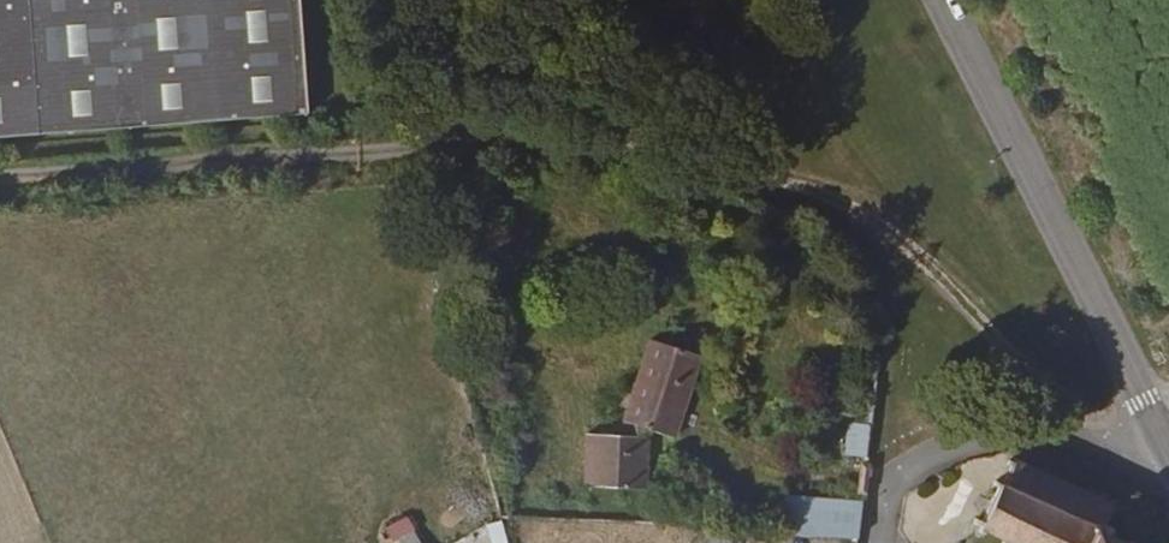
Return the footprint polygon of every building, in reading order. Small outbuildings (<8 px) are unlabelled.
[(310,111),(302,0),(0,0),(0,138),(24,136),(187,124),(310,111)] [(572,487),(625,490),(625,484),(630,484),(634,430),(659,440),(687,357),(638,340),(611,421),(610,436),(574,435),(572,487)] [(857,456),(861,426),(840,424),(836,454),(857,456)] [(1119,542),(1120,537),(1115,536),(1113,540),(1098,532),(1100,522),(1093,519),(1096,511),(1100,513),(1104,503),(1097,500),(1095,503),(1074,493),(1076,488),(1071,485),(1068,491),(1051,481),(1052,477),(1047,473),(1045,477),(1029,470),(1031,465),(1023,462),(1020,465),(1005,457),(1008,453),(1003,450),(1000,456),(995,453),(994,458),(998,461),(991,476),(986,474),(983,480),(986,483),(982,492),(976,506),(972,514),(963,520),(969,522),(966,528),(972,532),(975,526),(987,532),(985,538),(991,541),(993,536),(1006,542),(1119,542)] [(772,498),(770,532),(849,537),(850,501),(772,498)] [(492,542),(511,542),(499,518),(484,525),(492,542)] [(417,535),(399,542),(421,542),(417,535)]
